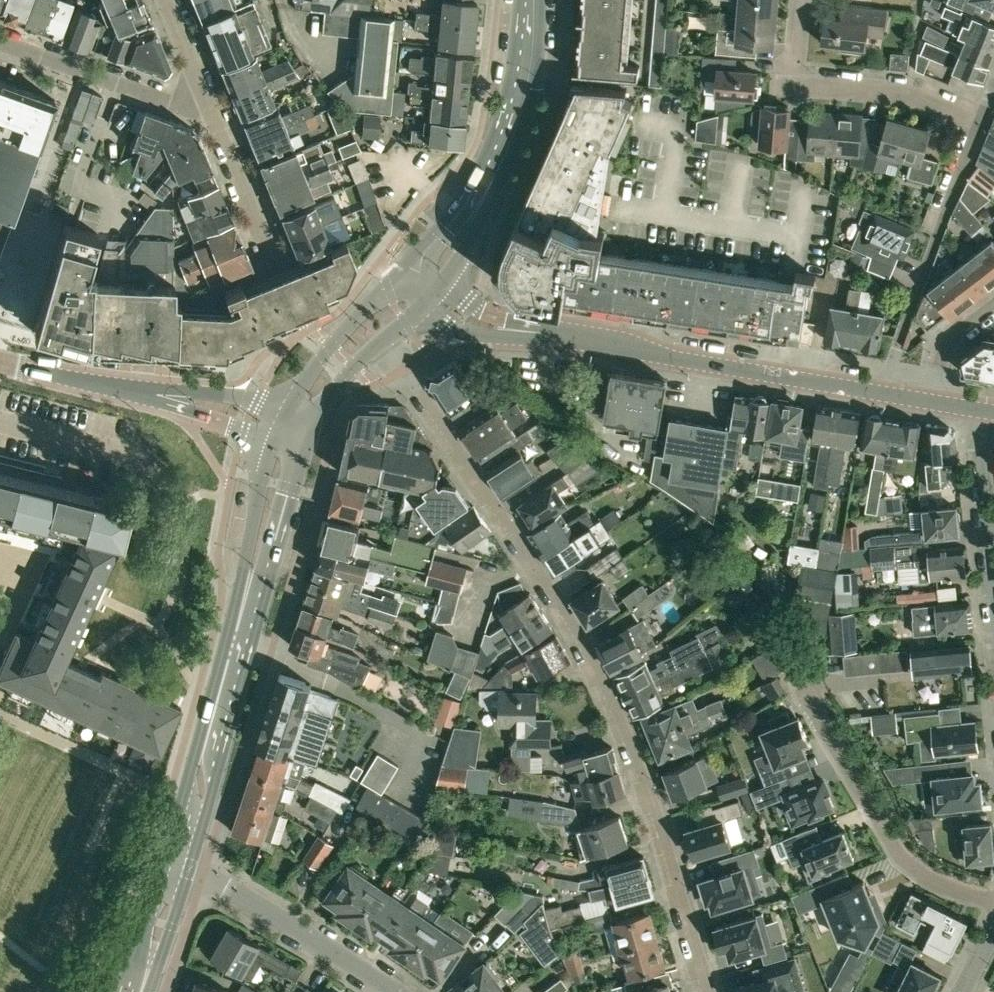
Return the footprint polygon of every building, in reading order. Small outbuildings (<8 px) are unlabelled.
[(32,0),(0,0),(0,16),(23,25),(32,0)] [(23,25),(44,32),(55,0),(32,0),(23,25)] [(44,32),(60,38),(73,0),(55,0),(44,32)] [(132,0),(104,0),(105,2),(92,7),(93,11),(95,15),(132,0)] [(151,21),(143,0),(132,0),(95,15),(99,24),(99,23),(111,18),(118,34),(151,21)] [(242,0),(194,0),(202,19),(244,3),(242,0)] [(262,21),(253,0),(251,0),(244,3),(202,19),(211,42),(262,21)] [(326,11),(332,11),(332,2),(325,2),(324,0),(311,0),(310,7),(310,9),(318,10),(326,11)] [(332,11),(370,16),(372,0),(343,0),(332,11)] [(474,26),(476,3),(477,3),(452,0),(442,0),(441,14),(417,12),(416,21),(474,26)] [(574,71),(639,76),(640,65),(623,64),(628,0),(580,0),(574,71)] [(665,52),(667,28),(669,0),(656,0),(649,85),(662,86),(665,52)] [(776,17),(777,0),(740,0),(739,14),(776,17)] [(948,1),(973,12),(978,0),(948,0),(948,1)] [(887,8),(872,7),(843,3),(842,18),(825,16),(822,42),(842,44),(841,50),(861,53),(862,47),(866,47),(867,34),(883,36),(887,8)] [(976,17),(977,15),(960,8),(959,10),(943,4),(940,11),(956,18),(952,29),(968,36),(993,46),(993,24),(976,17)] [(95,15),(93,11),(89,13),(75,7),(64,39),(89,48),(94,32),(99,34),(103,25),(99,23),(99,24),(95,15)] [(324,33),(362,37),(364,17),(370,17),(370,16),(332,11),(326,11),(324,33)] [(774,45),(776,17),(739,14),(738,29),(718,27),(716,52),(744,54),(745,42),(774,45)] [(393,20),(370,17),(364,17),(362,37),(358,73),(329,92),(349,110),(365,111),(383,113),(391,114),(393,90),(398,41),(391,41),(392,32),(393,20)] [(393,20),(392,32),(402,33),(403,21),(393,20)] [(221,65),(271,45),(272,45),(262,21),(211,42),(221,65)] [(472,49),(474,26),(416,21),(415,28),(439,31),(438,45),(472,49)] [(931,26),(928,24),(923,35),(945,45),(949,36),(931,26)] [(115,33),(107,55),(165,76),(171,69),(154,28),(130,38),(115,33)] [(667,28),(665,52),(676,53),(679,29),(667,28)] [(968,36),(965,45),(953,40),(949,49),(991,65),(993,56),(993,46),(968,36)] [(984,82),(991,65),(949,49),(927,40),(921,53),(956,67),(955,70),(984,82)] [(472,57),(472,56),(435,52),(434,57),(423,56),(423,58),(411,57),(410,67),(414,73),(434,75),(436,75),(469,79),(469,78),(470,66),(471,57),(472,57)] [(759,84),(755,84),(756,72),(728,69),(729,57),(704,55),(703,73),(707,77),(718,78),(716,94),(719,94),(717,108),(745,103),(745,96),(754,97),(754,96),(758,97),(759,84)] [(281,73),(277,65),(261,72),(255,56),(223,69),(232,92),(281,73)] [(232,92),(241,115),(273,102),(268,88),(294,77),(296,82),(302,80),(289,60),(277,65),(281,73),(232,92)] [(411,93),(434,96),(467,99),(469,79),(436,75),(435,85),(418,84),(418,82),(410,81),(409,93),(411,93)] [(39,144),(45,128),(44,128),(55,98),(53,98),(44,95),(44,94),(42,94),(41,94),(14,84),(15,84),(13,83),(12,84),(0,79),(0,254),(2,249),(1,249),(14,215),(13,215),(39,144)] [(796,272),(794,282),(786,281),(602,252),(605,230),(596,229),(608,154),(624,119),(625,119),(633,101),(624,97),(627,90),(627,88),(572,84),(565,111),(507,244),(504,254),(504,264),(506,274),(511,283),(518,291),(520,292),(519,297),(564,304),(565,296),(576,298),(574,305),(610,311),(612,303),(635,307),(634,315),(670,320),(671,313),(694,316),(693,324),(729,329),(730,322),(754,325),(753,333),(778,337),(788,339),(789,337),(800,339),(801,339),(802,333),(809,286),(814,287),(816,275),(796,272)] [(80,94),(90,97),(92,92),(82,88),(80,94)] [(102,95),(92,92),(90,97),(88,103),(86,109),(84,115),(82,120),(93,124),(103,97),(101,97),(102,95)] [(467,99),(434,96),(411,93),(410,103),(430,105),(429,117),(465,120),(466,114),(467,99)] [(90,97),(80,94),(78,100),(88,103),(90,97)] [(88,103),(78,100),(76,105),(86,109),(88,103)] [(252,141),(315,115),(310,104),(282,115),(278,105),(243,119),(252,141)] [(74,111),(84,115),(86,109),(76,105),(74,111)] [(784,167),(796,171),(797,158),(799,137),(787,136),(789,109),(764,106),(764,108),(757,108),(753,111),(753,123),(756,125),(762,125),(761,144),(786,146),(784,167)] [(156,144),(166,118),(144,110),(132,145),(141,148),(132,172),(145,176),(166,152),(162,142),(156,144)] [(834,153),(837,112),(811,110),(810,121),(801,120),(799,137),(797,158),(816,160),(816,152),(834,153)] [(72,117),(82,120),(84,115),(74,111),(72,117)] [(380,138),(383,113),(365,111),(362,136),(380,138)] [(863,114),(837,112),(834,153),(851,154),(850,163),(863,164),(869,140),(875,120),(863,119),(863,114)] [(696,130),(696,139),(716,142),(718,114),(697,119),(696,130)] [(252,141),(259,160),(304,142),(300,132),(319,125),(315,115),(252,141)] [(72,117),(70,123),(80,126),(81,123),(82,120),(72,117)] [(875,120),(869,140),(863,164),(875,167),(876,163),(887,166),(890,154),(900,157),(910,122),(888,117),(887,123),(875,120)] [(170,161),(203,148),(197,133),(191,127),(166,118),(156,144),(162,142),(166,152),(170,161)] [(429,121),(422,120),(420,131),(413,130),(412,141),(463,146),(463,144),(464,126),(465,126),(465,124),(429,120),(429,121)] [(910,122),(900,157),(913,160),(908,176),(933,183),(939,160),(923,156),(931,128),(910,122)] [(78,132),(80,126),(70,123),(68,128),(78,132)] [(78,132),(68,128),(65,134),(76,138),(78,132)] [(989,129),(983,146),(993,153),(993,132),(989,129)] [(63,140),(74,143),(76,138),(65,134),(63,140)] [(74,143),(63,140),(61,146),(72,149),(74,143)] [(983,146),(976,162),(979,165),(979,166),(993,178),(993,153),(983,146)] [(173,182),(210,166),(203,148),(170,161),(174,171),(171,172),(160,183),(154,192),(162,197),(173,182)] [(270,187),(328,163),(334,160),(330,152),(325,155),(323,151),(306,158),(302,148),(261,164),(270,187)] [(357,180),(368,176),(359,158),(350,162),(357,180)] [(270,187),(280,210),(313,196),(313,194),(323,190),(319,179),(332,174),(328,163),(270,187)] [(993,185),(993,178),(979,166),(968,180),(969,181),(969,182),(988,198),(987,196),(993,185)] [(184,218),(225,201),(212,169),(194,177),(200,191),(173,202),(173,207),(179,204),(184,218)] [(972,213),(989,199),(988,198),(969,182),(960,197),(960,198),(972,213)] [(149,209),(155,201),(143,192),(137,201),(149,209)] [(960,198),(953,211),(970,233),(981,224),(972,213),(960,198)] [(49,213),(64,218),(69,206),(54,201),(49,213)] [(193,237),(233,220),(225,201),(184,218),(179,204),(173,207),(174,234),(189,228),(193,237)] [(376,201),(363,206),(367,219),(381,214),(376,201)] [(290,236),(342,216),(338,206),(318,215),(313,203),(282,216),(290,236)] [(174,234),(173,207),(156,206),(155,205),(146,218),(125,248),(124,250),(124,268),(173,267),(173,261),(174,234)] [(872,243),(867,254),(870,255),(871,256),(889,263),(894,253),(899,255),(903,257),(914,229),(864,209),(859,222),(863,224),(868,226),(862,239),(872,243)] [(299,257),(330,244),(325,233),(345,224),(342,216),(290,236),(299,257)] [(124,250),(125,248),(105,247),(95,282),(84,279),(98,232),(63,222),(32,330),(85,345),(85,349),(176,354),(176,353),(178,309),(179,301),(174,299),(174,284),(173,273),(173,267),(124,268),(124,250)] [(173,273),(243,246),(234,224),(191,241),(195,252),(173,261),(173,267),(173,273)] [(992,238),(960,263),(961,265),(983,294),(993,286),(993,241),(992,238)] [(267,280),(259,284),(244,290),(242,284),(224,292),(231,310),(228,312),(178,309),(176,353),(176,354),(226,356),(226,351),(263,336),(261,331),(283,321),(294,317),(303,313),(327,304),(328,303),(325,294),(345,285),(354,264),(354,263),(346,242),(329,249),(331,254),(310,263),(269,280),(267,280)] [(208,283),(251,266),(243,246),(173,273),(174,284),(204,272),(208,283)] [(854,249),(850,264),(866,269),(870,256),(870,255),(867,254),(854,249)] [(895,266),(889,263),(871,256),(868,267),(890,277),(895,266)] [(952,319),(983,294),(961,265),(960,263),(928,288),(922,295),(915,314),(927,330),(948,314),(952,319)] [(852,343),(861,288),(849,287),(845,307),(830,304),(825,338),(828,339),(830,341),(836,343),(839,341),(852,343)] [(884,314),(868,311),(872,290),(861,288),(852,343),(864,345),(866,348),(873,349),(876,347),(878,347),(884,314)] [(993,358),(993,339),(986,338),(985,338),(971,349),(961,357),(964,372),(977,375),(977,374),(991,377),(993,358)] [(474,373),(468,377),(456,359),(433,374),(432,382),(454,416),(471,405),(470,402),(480,396),(483,400),(500,389),(487,379),(482,382),(478,376),(474,373)] [(631,423),(640,374),(612,370),(604,418),(631,423)] [(644,425),(660,427),(668,379),(640,374),(631,423),(630,430),(643,432),(644,425)] [(497,404),(506,398),(500,389),(483,400),(483,401),(482,402),(487,410),(461,427),(471,443),(522,410),(517,402),(502,412),(497,404)] [(764,433),(769,400),(768,400),(765,396),(758,394),(754,398),(737,395),(734,415),(730,414),(728,427),(671,417),(665,455),(656,454),(654,460),(651,478),(711,518),(719,467),(739,470),(746,430),(764,433)] [(793,456),(802,405),(788,403),(789,400),(778,398),(777,401),(774,401),(769,433),(784,435),(781,454),(793,456)] [(432,446),(434,447),(406,407),(391,406),(391,404),(361,403),(354,408),(352,409),(348,431),(413,444),(413,441),(432,446)] [(832,443),(838,408),(819,405),(813,439),(822,441),(816,472),(827,474),(832,443)] [(854,446),(860,411),(838,408),(832,443),(825,482),(840,484),(847,445),(854,446)] [(512,428),(527,418),(522,410),(471,443),(482,460),(508,443),(514,452),(519,449),(534,439),(528,429),(517,436),(512,428)] [(879,510),(885,469),(894,420),(881,418),(879,415),(873,414),(870,416),(867,415),(862,446),(878,449),(868,508),(879,510)] [(915,453),(919,424),(916,424),(914,421),(908,420),(905,422),(894,420),(885,469),(915,473),(918,453),(915,453)] [(921,485),(947,483),(945,460),(957,459),(955,432),(950,426),(927,423),(927,424),(931,461),(922,462),(921,485)] [(433,449),(434,447),(432,446),(413,441),(413,444),(348,431),(341,473),(406,487),(427,492),(424,489),(437,480),(438,481),(439,480),(438,479),(441,463),(443,463),(443,461),(441,462),(433,449)] [(654,460),(656,454),(659,434),(648,433),(644,459),(654,460)] [(567,436),(547,450),(552,456),(567,472),(593,454),(577,444),(567,436)] [(527,461),(520,450),(519,449),(514,452),(515,453),(489,470),(506,496),(542,473),(532,458),(527,461)] [(5,524),(8,514),(81,532),(32,639),(15,631),(14,632),(0,663),(0,680),(135,742),(128,756),(144,763),(148,765),(153,756),(154,752),(155,751),(160,753),(181,707),(102,671),(99,676),(64,660),(71,646),(84,618),(94,596),(103,576),(119,541),(122,542),(125,529),(126,523),(128,518),(129,512),(131,505),(104,498),(75,491),(63,488),(0,472),(0,522),(5,524)] [(570,484),(564,474),(543,488),(544,489),(521,504),(522,506),(518,508),(525,519),(529,517),(533,524),(566,503),(559,491),(570,484)] [(756,493),(775,496),(778,479),(759,476),(756,493)] [(365,498),(378,501),(382,486),(340,477),(336,495),(365,501),(365,498)] [(420,541),(436,545),(446,525),(447,524),(452,516),(470,503),(457,485),(444,482),(429,493),(427,492),(406,487),(395,533),(420,541)] [(886,513),(903,511),(901,493),(884,494),(886,513)] [(384,503),(378,501),(365,498),(365,501),(336,495),(331,514),(359,521),(361,512),(376,515),(374,526),(390,529),(394,513),(382,510),(384,503)] [(933,506),(933,496),(921,496),(922,506),(933,506)] [(446,525),(463,550),(492,530),(474,505),(447,524),(446,525)] [(922,536),(959,533),(958,520),(960,518),(959,512),(957,510),(956,506),(910,511),(911,527),(922,526),(923,531),(878,535),(879,547),(898,544),(923,541),(922,536)] [(576,534),(595,523),(587,510),(568,522),(561,512),(529,533),(544,555),(576,534)] [(601,519),(608,530),(621,521),(614,510),(601,519)] [(432,559),(399,550),(403,536),(360,526),(329,518),(321,547),(368,558),(369,555),(397,562),(430,570),(465,578),(467,567),(432,559)] [(560,568),(565,576),(578,568),(573,560),(586,551),(585,549),(610,533),(600,519),(595,523),(576,534),(544,555),(555,571),(560,568)] [(842,548),(858,547),(857,524),(840,525),(842,548)] [(436,545),(420,541),(403,536),(399,550),(432,559),(436,545)] [(932,578),(966,575),(963,546),(929,550),(929,542),(913,543),(896,545),(898,566),(916,564),(916,565),(917,580),(932,578)] [(791,544),(788,562),(815,567),(818,548),(791,544)] [(395,572),(397,562),(369,555),(368,558),(321,547),(317,564),(351,577),(365,581),(368,566),(395,572)] [(615,547),(588,567),(595,577),(610,566),(622,557),(615,547)] [(867,547),(842,548),(843,564),(868,563),(867,547)] [(892,547),(868,549),(869,567),(893,565),(892,547)] [(837,570),(840,553),(818,549),(815,567),(837,570)] [(733,581),(745,573),(729,550),(717,558),(733,581)] [(622,557),(610,566),(618,577),(631,568),(623,556),(622,557)] [(349,584),(351,577),(317,564),(317,565),(311,582),(346,596),(368,603),(383,608),(387,597),(374,593),(349,584)] [(461,591),(465,578),(430,570),(426,582),(461,591)] [(573,599),(588,623),(618,605),(603,580),(573,599)] [(649,591),(630,605),(638,616),(673,591),(665,580),(649,591)] [(346,596),(311,582),(307,594),(305,601),(338,614),(341,605),(365,613),(368,603),(346,596)] [(497,638),(541,610),(530,592),(526,595),(520,582),(498,591),(503,602),(497,607),(505,619),(485,634),(482,644),(486,650),(489,650),(496,646),(494,642),(498,640),(497,638)] [(630,605),(649,591),(643,584),(625,598),(630,605)] [(797,594),(794,610),(791,627),(824,633),(827,616),(829,600),(797,594)] [(940,632),(972,628),(971,623),(973,621),(973,617),(971,615),(969,602),(953,604),(953,602),(937,603),(937,604),(914,607),(915,618),(917,634),(926,633),(940,632)] [(453,621),(457,606),(442,603),(438,621),(440,622),(453,621)] [(341,625),(339,630),(331,627),(334,618),(304,606),(297,625),(340,639),(353,645),(359,633),(341,625)] [(393,627),(396,616),(372,608),(368,620),(393,627)] [(482,644),(479,652),(475,666),(483,668),(498,651),(518,639),(526,649),(554,628),(541,610),(497,638),(498,640),(494,642),(496,646),(489,650),(486,650),(482,644)] [(599,643),(612,670),(642,654),(641,652),(656,644),(644,619),(627,627),(628,629),(599,643)] [(783,634),(775,620),(766,625),(774,640),(783,634)] [(645,661),(615,675),(624,695),(692,664),(689,656),(704,649),(715,641),(723,635),(715,624),(694,634),(696,638),(671,650),(673,654),(673,655),(664,659),(663,658),(657,661),(659,664),(649,669),(645,661)] [(352,647),(353,645),(340,639),(297,625),(291,644),(332,662),(330,672),(361,690),(372,665),(360,662),(360,658),(325,646),(327,637),(342,642),(352,647)] [(852,628),(832,630),(834,652),(854,650),(852,628)] [(462,673),(469,649),(458,646),(453,635),(437,630),(425,658),(454,669),(462,673)] [(540,677),(570,659),(557,634),(526,653),(524,650),(506,661),(489,679),(482,686),(480,688),(505,688),(513,688),(513,672),(531,661),(540,677)] [(720,643),(704,651),(713,669),(729,661),(720,643)] [(915,676),(972,670),(970,644),(912,650),(915,676)] [(907,665),(906,648),(881,651),(883,667),(907,665)] [(473,671),(475,666),(479,652),(469,649),(462,673),(472,677),(473,671)] [(692,664),(624,695),(634,716),(664,703),(662,697),(678,690),(677,688),(676,687),(713,669),(712,668),(704,649),(689,656),(692,664)] [(881,651),(844,654),(846,671),(883,667),(881,651)] [(470,685),(482,686),(489,679),(473,671),(472,677),(470,685)] [(309,688),(310,684),(281,675),(277,686),(257,745),(260,746),(303,760),(336,771),(340,758),(346,761),(347,758),(365,758),(372,741),(376,728),(360,715),(337,707),(339,698),(309,688)] [(772,698),(784,689),(777,677),(764,686),(772,698)] [(465,686),(450,679),(445,689),(461,696),(465,686)] [(532,722),(535,722),(536,692),(505,692),(505,688),(480,688),(480,700),(488,707),(501,707),(501,722),(513,722),(513,745),(533,745),(550,745),(550,726),(532,726),(532,722)] [(646,719),(643,720),(647,730),(650,729),(653,736),(708,714),(724,708),(721,699),(707,704),(699,708),(697,708),(693,697),(675,704),(645,717),(646,719)] [(765,784),(764,785),(786,776),(781,763),(806,753),(802,743),(808,741),(798,716),(790,719),(787,710),(768,717),(772,726),(761,730),(775,764),(760,770),(765,784)] [(974,720),(962,722),(943,724),(941,711),(904,715),(907,741),(921,740),(934,738),(936,753),(977,749),(974,720)] [(708,714),(653,736),(656,744),(653,745),(657,755),(660,754),(661,756),(691,745),(687,733),(706,725),(706,726),(712,723),(708,714)] [(896,716),(872,718),(873,731),(897,728),(896,716)] [(476,764),(481,728),(456,725),(444,761),(476,764)] [(533,767),(533,745),(513,745),(513,767),(533,767)] [(299,776),(303,760),(260,746),(252,773),(281,783),(285,784),(301,789),(308,793),(313,783),(299,776)] [(592,774),(619,767),(613,746),(587,754),(585,750),(565,756),(569,769),(576,767),(580,779),(592,776),(592,774)] [(382,793),(399,766),(378,753),(362,780),(382,793)] [(708,754),(665,770),(675,796),(707,784),(702,771),(713,767),(708,754)] [(470,765),(444,761),(441,784),(467,788),(470,765)] [(948,776),(946,761),(914,764),(915,776),(929,774),(930,779),(934,779),(937,807),(954,805),(954,809),(970,808),(969,804),(983,802),(981,782),(974,783),(973,773),(948,776)] [(351,774),(358,778),(364,768),(357,763),(351,774)] [(894,766),(884,767),(884,768),(891,779),(895,777),(894,766)] [(595,801),(625,791),(619,767),(592,774),(592,776),(580,779),(573,781),(577,798),(593,793),(595,801)] [(281,783),(252,773),(243,799),(272,809),(278,811),(282,812),(285,801),(281,800),(285,784),(281,783)] [(821,811),(834,806),(829,793),(827,793),(822,780),(823,779),(823,778),(792,790),(786,776),(764,785),(770,800),(785,794),(789,804),(786,806),(792,822),(810,816),(810,818),(822,813),(821,811)] [(722,799),(750,790),(745,777),(718,785),(722,799)] [(350,800),(336,792),(315,781),(308,793),(334,807),(343,812),(350,800)] [(368,785),(356,806),(366,812),(368,809),(418,838),(429,820),(378,791),(368,785)] [(328,820),(334,807),(308,793),(301,806),(328,820)] [(511,796),(508,813),(540,820),(544,800),(511,796)] [(272,809),(243,799),(232,830),(271,843),(282,812),(278,811),(272,809)] [(540,820),(581,824),(575,808),(547,801),(544,800),(540,820)] [(717,821),(687,830),(694,856),(733,844),(725,820),(727,819),(727,818),(743,813),(739,800),(713,807),(717,821)] [(620,815),(576,829),(577,830),(578,830),(582,857),(580,858),(581,859),(629,843),(628,842),(619,816),(620,816),(620,815)] [(932,816),(912,817),(918,829),(933,827),(932,816)] [(958,856),(968,855),(968,860),(993,858),(993,857),(993,852),(993,851),(993,844),(993,843),(991,822),(965,825),(966,837),(956,837),(958,856)] [(844,830),(814,842),(808,828),(782,838),(793,865),(802,861),(809,880),(831,871),(829,866),(854,856),(844,830)] [(318,868),(334,843),(318,833),(302,858),(318,868)] [(733,902),(734,904),(749,900),(748,898),(752,896),(747,878),(756,876),(753,866),(759,864),(754,848),(727,856),(731,870),(722,872),(723,874),(701,881),(707,900),(711,899),(714,908),(733,902)] [(589,890),(603,886),(649,873),(644,855),(598,868),(599,875),(580,880),(579,889),(589,888),(589,890)] [(356,922),(380,888),(365,878),(368,874),(351,863),(328,898),(343,908),(340,912),(356,922)] [(428,871),(420,865),(412,876),(421,882),(424,878),(428,871)] [(649,873),(603,886),(589,890),(591,899),(605,896),(607,905),(654,891),(649,873)] [(580,880),(555,876),(555,885),(579,889),(580,880)] [(431,883),(424,878),(421,882),(418,886),(426,891),(431,883)] [(824,900),(839,936),(866,945),(874,929),(878,931),(885,918),(880,906),(875,909),(864,881),(834,893),(829,880),(792,894),(798,911),(824,900)] [(380,938),(393,919),(399,922),(409,906),(407,904),(404,903),(411,892),(399,883),(391,896),(380,888),(356,922),(379,938),(380,938)] [(506,923),(538,892),(516,887),(492,911),(506,923)] [(896,923),(915,932),(922,919),(933,925),(927,938),(952,951),(968,920),(912,891),(896,923)] [(551,928),(545,907),(544,902),(544,901),(542,892),(538,892),(506,923),(515,932),(525,921),(531,928),(524,933),(546,963),(561,952),(551,928)] [(410,959),(434,925),(421,916),(429,903),(417,895),(409,906),(399,922),(393,919),(380,938),(383,940),(385,942),(386,942),(386,943),(410,959)] [(545,907),(551,928),(583,919),(579,903),(562,908),(561,902),(545,907)] [(611,923),(608,912),(584,918),(587,930),(611,923)] [(622,948),(656,939),(649,912),(616,921),(617,923),(605,927),(612,952),(622,949),(622,948)] [(727,947),(730,958),(762,949),(765,962),(787,956),(783,941),(771,944),(762,913),(715,926),(721,949),(727,947)] [(427,965),(442,976),(466,941),(448,930),(446,933),(434,925),(410,959),(425,969),(427,965)] [(293,963),(292,963),(230,928),(213,957),(243,974),(256,952),(265,956),(262,960),(297,980),(303,970),(295,965),(295,964),(293,963)] [(631,975),(664,965),(656,939),(622,948),(622,949),(612,952),(614,960),(624,957),(625,959),(627,958),(631,975)] [(892,978),(902,983),(898,991),(931,991),(940,975),(912,960),(918,948),(903,940),(893,959),(899,962),(892,978)] [(565,964),(579,960),(576,948),(561,952),(562,955),(565,964)] [(733,988),(734,991),(733,991),(805,991),(795,958),(776,963),(779,975),(733,988)] [(579,960),(565,964),(569,973),(582,969),(579,960)] [(497,980),(499,977),(488,962),(454,987),(458,991),(506,991),(497,980)] [(669,983),(658,985),(655,974),(601,989),(602,991),(678,991),(677,990),(671,991),(669,983)] [(567,975),(560,980),(564,985),(565,987),(570,984),(567,975)] [(566,988),(565,987),(564,985),(560,980),(560,979),(543,991),(560,991),(566,988)] [(243,981),(240,980),(233,991),(258,991),(259,991),(243,981)] [(195,991),(230,991),(198,981),(195,991)]
